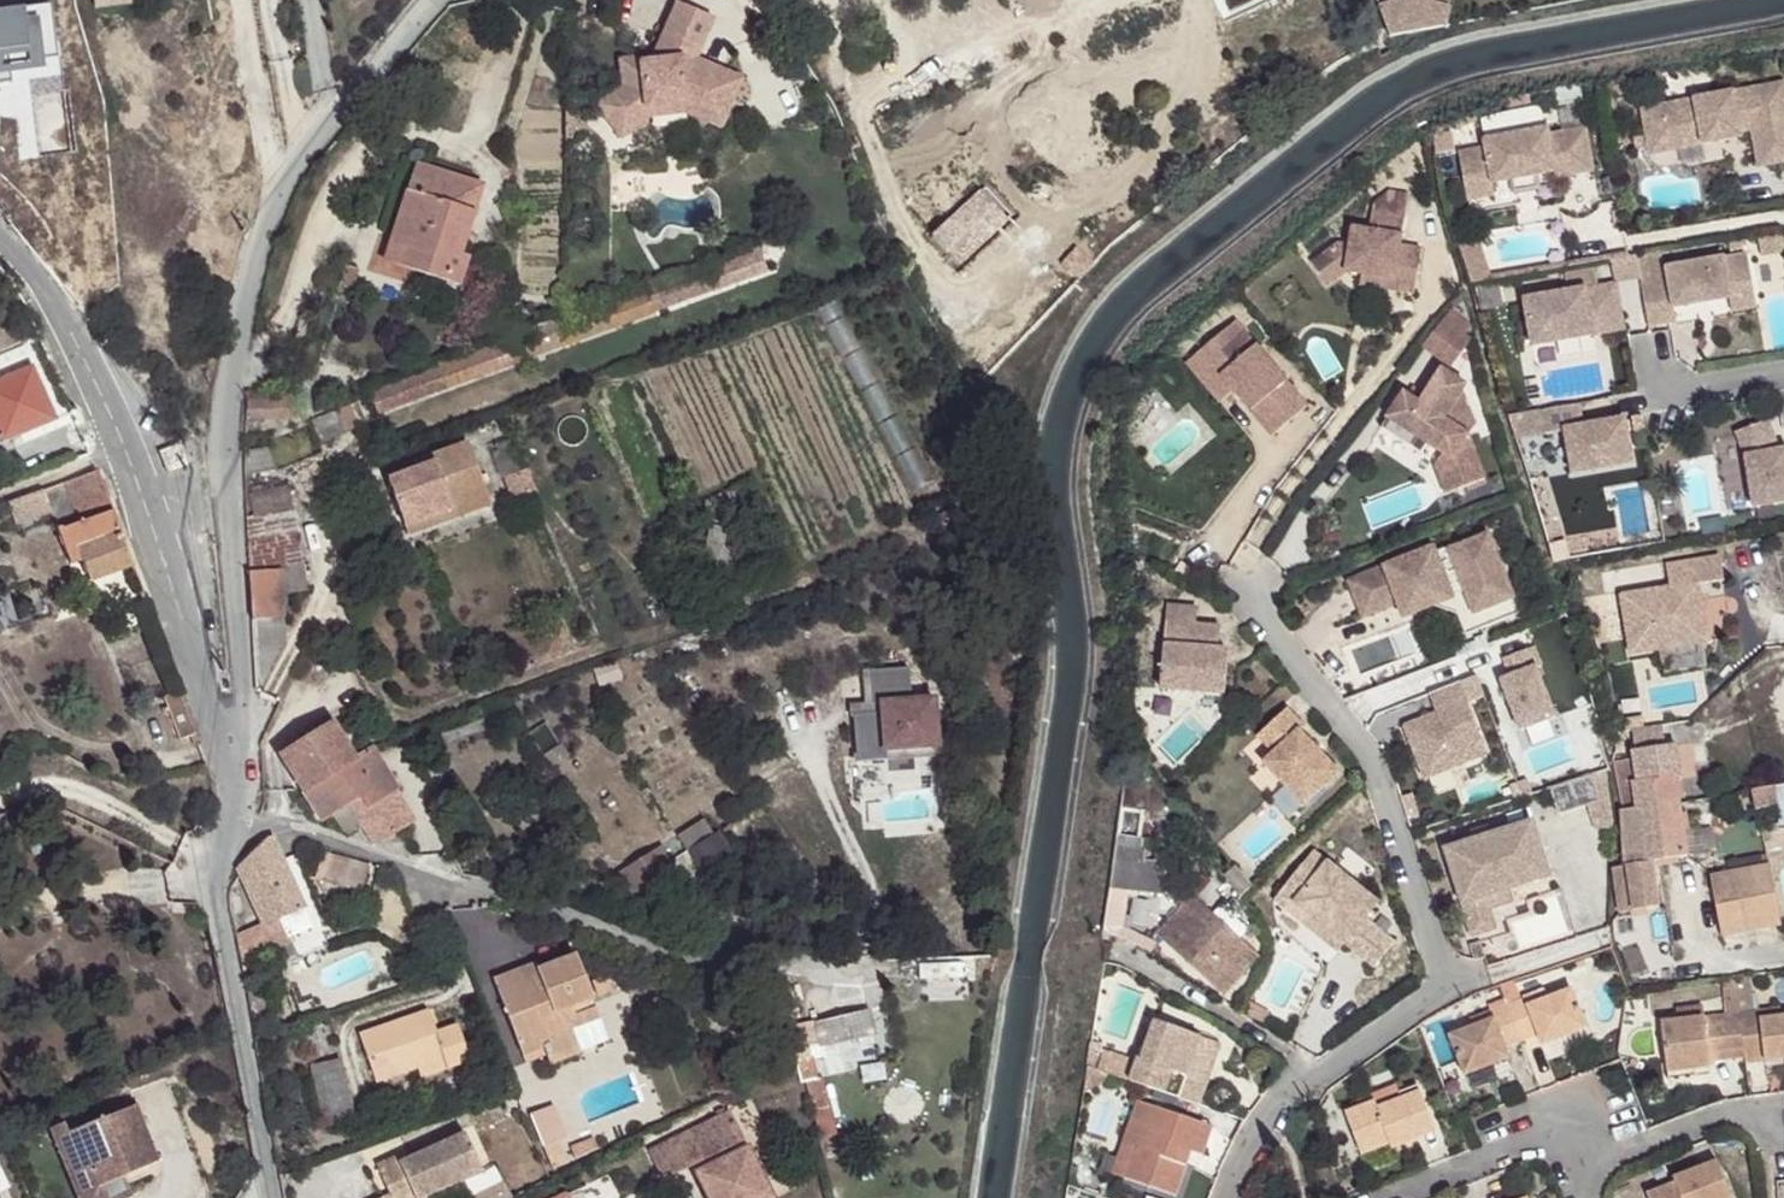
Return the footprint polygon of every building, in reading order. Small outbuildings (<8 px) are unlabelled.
[(650,56),(686,46),(693,49),(707,6),(688,0),(667,0),(650,56)] [(1379,10),(1392,44),(1396,43),(1399,48),(1413,42),(1411,39),(1448,30),(1453,11),(1432,5),(1399,3),(1379,10)] [(640,55),(619,60),(626,86),(615,95),(634,118),(649,106),(687,95),(724,109),(740,66),(693,49),(686,46),(650,56),(641,59),(640,55)] [(1642,109),(1647,136),(1634,139),(1637,151),(1649,149),(1650,155),(1728,141),(1727,136),(1740,133),(1752,131),(1759,168),(1783,164),(1783,84),(1642,109)] [(1578,90),(1555,94),(1558,111),(1581,106),(1578,90)] [(634,118),(615,95),(601,106),(626,137),(655,114),(689,104),(722,116),(724,109),(687,95),(649,106),(634,118)] [(1593,172),(1586,129),(1549,136),(1548,130),(1485,142),(1486,149),(1459,154),(1468,202),(1495,197),(1492,185),(1555,173),(1556,179),(1593,172)] [(485,183),(417,159),(389,242),(430,256),(424,273),(460,286),(470,257),(457,252),(485,183)] [(1374,212),(1406,216),(1408,197),(1387,195),(1375,206),(1374,212)] [(1340,248),(1313,268),(1329,290),(1348,275),(1364,278),(1395,282),(1394,293),(1417,296),(1423,253),(1402,249),(1406,216),(1374,212),(1371,234),(1354,232),(1352,250),(1340,248)] [(1754,238),(1758,257),(1783,253),(1783,244),(1782,233),(1754,238)] [(1472,241),(1453,246),(1465,286),(1484,282),(1472,241)] [(1737,241),(1725,244),(1727,254),(1739,251),(1737,241)] [(383,260),(424,273),(430,256),(389,242),(383,260)] [(377,411),(770,271),(762,247),(722,262),(562,318),(438,362),(439,366),(370,390),(377,411)] [(1633,258),(1637,280),(1646,334),(1673,329),(1670,316),(1729,306),(1728,301),(1750,297),(1744,262),(1660,276),(1655,253),(1633,258)] [(1633,258),(1609,261),(1613,285),(1637,280),(1633,258)] [(1564,293),(1521,301),(1529,347),(1590,337),(1587,317),(1594,315),(1595,322),(1618,317),(1613,285),(1594,288),(1591,269),(1561,274),(1564,293)] [(359,275),(345,270),(337,291),(353,295),(359,275)] [(1364,278),(1362,289),(1394,293),(1395,282),(1364,278)] [(1729,306),(1731,320),(1753,316),(1750,297),(1728,301),(1729,306)] [(835,308),(813,318),(909,498),(931,485),(835,308)] [(1449,308),(1439,321),(1462,339),(1463,339),(1472,326),(1449,308)] [(1587,317),(1590,337),(1621,332),(1618,317),(1595,322),(1594,315),(1587,317)] [(1462,339),(1439,321),(1421,347),(1450,370),(1470,345),(1463,339),(1462,339)] [(1308,411),(1236,325),(1201,354),(1235,394),(1273,440),(1308,411)] [(1235,394),(1201,354),(1187,366),(1221,406),(1235,394)] [(6,443),(62,420),(41,366),(7,379),(0,362),(0,427),(6,443)] [(1394,402),(1377,428),(1417,454),(1424,444),(1440,454),(1436,461),(1438,465),(1448,492),(1482,479),(1469,448),(1460,442),(1465,435),(1441,419),(1459,391),(1463,385),(1439,369),(1417,403),(1401,393),(1395,403),(1394,402)] [(1459,391),(1441,419),(1465,435),(1472,425),(1459,391)] [(246,399),(244,423),(300,418),(299,394),(246,399)] [(1575,405),(1536,411),(1540,435),(1562,432),(1569,475),(1628,464),(1621,420),(1578,427),(1575,405)] [(350,406),(313,422),(321,447),(359,430),(350,406)] [(1733,434),(1742,460),(1750,510),(1783,504),(1783,451),(1775,453),(1764,423),(1733,434)] [(388,484),(404,530),(452,510),(450,502),(483,488),(467,446),(432,460),(435,465),(416,472),(388,484)] [(242,458),(243,476),(275,473),(270,456),(242,458)] [(414,466),(416,472),(435,465),(432,460),(414,466)] [(1448,492),(1438,465),(1432,467),(1443,494),(1448,492)] [(69,482),(9,504),(16,524),(74,501),(81,521),(59,529),(69,553),(80,549),(84,560),(93,583),(135,567),(98,471),(80,477),(69,482)] [(452,510),(455,520),(490,507),(483,488),(450,502),(452,510)] [(252,498),(254,521),(289,516),(288,493),(252,498)] [(936,513),(943,525),(944,526),(950,526),(956,523),(956,517),(951,505),(936,513)] [(408,539),(455,520),(452,510),(404,530),(408,539)] [(245,523),(249,577),(275,573),(300,568),(296,514),(289,516),(254,521),(245,523)] [(1428,549),(1345,581),(1357,614),(1393,601),(1439,583),(1441,588),(1451,593),(1460,590),(1475,629),(1513,615),(1483,537),(1447,551),(1445,547),(1429,553),(1428,549)] [(73,563),(84,560),(80,549),(69,553),(73,563)] [(1666,591),(1617,599),(1627,657),(1658,652),(1702,645),(1693,587),(1720,583),(1716,560),(1662,569),(1666,591)] [(265,687),(282,653),(275,573),(249,577),(256,681),(265,687)] [(1439,583),(1393,601),(1398,615),(1422,606),(1450,613),(1459,635),(1475,629),(1460,590),(1451,593),(1441,588),(1439,583)] [(1189,604),(1159,604),(1157,686),(1222,687),(1222,655),(1213,656),(1213,645),(1214,621),(1189,622),(1189,604)] [(1222,645),(1213,645),(1213,656),(1222,655),(1222,645)] [(1702,645),(1658,652),(1663,675),(1707,668),(1702,645)] [(909,658),(870,661),(873,695),(881,695),(880,704),(853,706),(856,752),(887,750),(887,741),(914,739),(936,737),(933,689),(911,691),(909,658)] [(852,697),(853,706),(880,704),(881,695),(873,695),(870,661),(858,662),(860,697),(852,697)] [(1534,667),(1499,679),(1518,729),(1553,716),(1534,667)] [(1457,679),(1426,690),(1434,710),(1401,722),(1420,775),(1483,752),(1457,679)] [(1157,686),(1157,704),(1221,706),(1222,687),(1157,686)] [(199,743),(179,690),(167,694),(171,704),(166,705),(179,739),(183,737),(186,748),(199,743)] [(1287,698),(1259,725),(1275,743),(1265,753),(1304,795),(1339,762),(1300,721),(1305,716),(1287,698)] [(333,726),(282,756),(320,823),(332,816),(347,808),(356,822),(370,846),(382,838),(384,840),(412,823),(370,748),(352,759),(333,726)] [(1673,726),(1632,732),(1635,754),(1677,747),(1673,726)] [(936,737),(914,739),(915,746),(937,745),(936,737)] [(1615,798),(1618,816),(1675,806),(1671,781),(1683,780),(1677,747),(1635,754),(1634,754),(1636,762),(1619,764),(1608,765),(1615,798)] [(1606,769),(1590,773),(1598,800),(1585,804),(1592,828),(1609,825),(1610,817),(1606,769)] [(1590,773),(1549,785),(1557,812),(1585,804),(1598,800),(1590,773)] [(1752,793),(1757,812),(1777,809),(1781,832),(1783,832),(1783,788),(1759,792),(1752,793)] [(1675,806),(1618,816),(1622,869),(1609,871),(1617,918),(1655,911),(1647,865),(1683,859),(1675,806)] [(347,808),(332,816),(340,832),(356,822),(347,808)] [(1472,836),(1442,845),(1458,900),(1505,886),(1547,874),(1531,819),(1489,831),(1472,836)] [(1470,829),(1472,836),(1489,831),(1487,824),(1470,829)] [(699,826),(673,842),(683,857),(686,856),(710,842),(699,826)] [(268,840),(239,869),(242,874),(268,927),(235,939),(241,968),(282,955),(277,946),(313,927),(273,838),(268,840)] [(686,856),(704,884),(730,868),(714,840),(710,842),(686,856)] [(1307,849),(1273,888),(1336,942),(1364,966),(1385,941),(1357,917),(1370,902),(1307,849)] [(657,851),(613,877),(653,946),(678,931),(670,919),(655,926),(650,917),(665,910),(662,903),(696,882),(681,861),(669,870),(657,851)] [(324,856),(318,881),(361,893),(367,867),(324,856)] [(1111,858),(1108,890),(1126,893),(1166,903),(1172,869),(1111,858)] [(1771,859),(1709,875),(1727,941),(1783,929),(1783,913),(1771,859)] [(1505,886),(1458,900),(1467,932),(1491,926),(1485,906),(1508,899),(1505,886)] [(1336,942),(1273,888),(1267,895),(1330,949),(1336,942)] [(1111,912),(1106,935),(1117,938),(1119,926),(1126,893),(1108,890),(1107,911),(1111,912)] [(1176,943),(1194,917),(1181,907),(1162,934),(1176,943)] [(1236,945),(1194,917),(1176,943),(1165,958),(1205,987),(1236,945)] [(1120,944),(1140,956),(1147,946),(1119,926),(1117,938),(1119,940),(1120,944)] [(524,936),(503,932),(524,954),(539,967),(555,961),(565,957),(567,944),(524,936)] [(1165,958),(1176,943),(1162,934),(1152,947),(1165,958)] [(1475,937),(1464,940),(1469,958),(1480,954),(1475,937)] [(1250,954),(1236,945),(1205,987),(1220,997),(1250,954)] [(525,983),(521,977),(494,987),(523,1061),(542,1054),(545,1062),(604,1039),(576,963),(540,977),(525,983)] [(537,971),(521,977),(525,983),(540,977),(537,971)] [(1751,1011),(1746,980),(1731,982),(1735,1014),(1751,1011)] [(1517,1000),(1510,981),(1495,986),(1503,1006),(1517,1000)] [(1735,1014),(1731,982),(1717,984),(1721,1015),(1735,1014)] [(1526,996),(1517,1000),(1503,1006),(1519,1043),(1540,1035),(1544,1045),(1586,1029),(1570,988),(1549,997),(1530,1005),(1526,996)] [(257,989),(248,990),(252,1003),(259,1002),(257,989)] [(1530,1005),(1549,997),(1545,989),(1526,996),(1530,1005)] [(1266,1015),(1246,1001),(1239,1011),(1259,1024),(1266,1015)] [(1519,1043),(1503,1006),(1489,1011),(1492,1020),(1469,1029),(1450,1036),(1466,1076),(1508,1059),(1504,1048),(1519,1043)] [(1751,1011),(1735,1014),(1741,1052),(1742,1062),(1780,1057),(1783,1057),(1783,1015),(1781,1016),(1779,1008),(1751,1011)] [(819,1138),(834,1135),(820,1077),(815,1079),(809,1050),(874,1034),(869,1010),(795,1028),(801,1059),(796,1060),(802,1085),(804,1085),(814,1118),(819,1138)] [(1492,1020),(1489,1011),(1466,1020),(1469,1029),(1492,1020)] [(1741,1052),(1735,1014),(1721,1015),(1686,1018),(1689,1035),(1663,1039),(1668,1072),(1710,1067),(1709,1056),(1741,1052)] [(442,1064),(446,1073),(468,1067),(455,1032),(433,1038),(426,1016),(356,1041),(373,1088),(374,1088),(417,1073),(442,1064)] [(1179,1100),(1201,1037),(1155,1020),(1140,1060),(1137,1060),(1135,1064),(1096,1052),(1098,1042),(1087,1040),(1083,1067),(1105,1073),(1129,1081),(1179,1100)] [(1179,1100),(1201,1107),(1223,1045),(1201,1037),(1179,1100)] [(1710,1067),(1742,1062),(1741,1052),(1709,1056),(1710,1067)] [(343,1059),(317,1064),(330,1125),(356,1119),(343,1059)] [(420,1083),(446,1073),(442,1064),(417,1073),(420,1083)] [(1105,1073),(1083,1067),(1080,1089),(1091,1089),(1099,1086),(1105,1073)] [(1712,1077),(1710,1067),(1668,1072),(1668,1082),(1712,1077)] [(1414,1127),(1430,1120),(1416,1086),(1398,1093),(1401,1099),(1377,1108),(1374,1102),(1345,1113),(1361,1155),(1387,1144),(1389,1150),(1418,1138),(1414,1127)] [(132,1103),(51,1136),(75,1195),(118,1177),(155,1162),(132,1103)] [(1195,1155),(1207,1159),(1217,1129),(1141,1103),(1126,1147),(1138,1151),(1126,1184),(1168,1197),(1180,1197),(1190,1168),(1180,1165),(1185,1151),(1195,1155)] [(540,1113),(526,1119),(547,1173),(561,1168),(540,1113)] [(663,1185),(743,1144),(728,1114),(648,1156),(663,1185)] [(1435,1130),(1430,1120),(1414,1127),(1418,1138),(1435,1130)] [(484,1177),(467,1140),(401,1171),(398,1164),(379,1173),(391,1197),(439,1197),(484,1177)] [(589,1143),(564,1153),(570,1165),(593,1156),(589,1143)] [(1138,1151),(1126,1147),(1114,1179),(1126,1184),(1138,1151)] [(756,1190),(764,1186),(747,1151),(711,1169),(717,1180),(713,1188),(703,1193),(705,1197),(753,1197),(756,1190)] [(1190,1168),(1195,1155),(1185,1151),(1180,1165),(1190,1168)] [(1716,1162),(1700,1168),(1705,1180),(1721,1173),(1716,1162)] [(1700,1168),(1673,1178),(1674,1183),(1647,1195),(1649,1197),(1732,1197),(1721,1173),(1705,1180),(1700,1168)] [(695,1178),(703,1193),(713,1188),(717,1180),(711,1169),(695,1178)] [(75,1195),(77,1197),(123,1197),(126,1197),(118,1177),(75,1195)] [(764,1186),(756,1190),(753,1197),(771,1197),(764,1186)] [(506,1189),(487,1197),(511,1197),(506,1189)]
